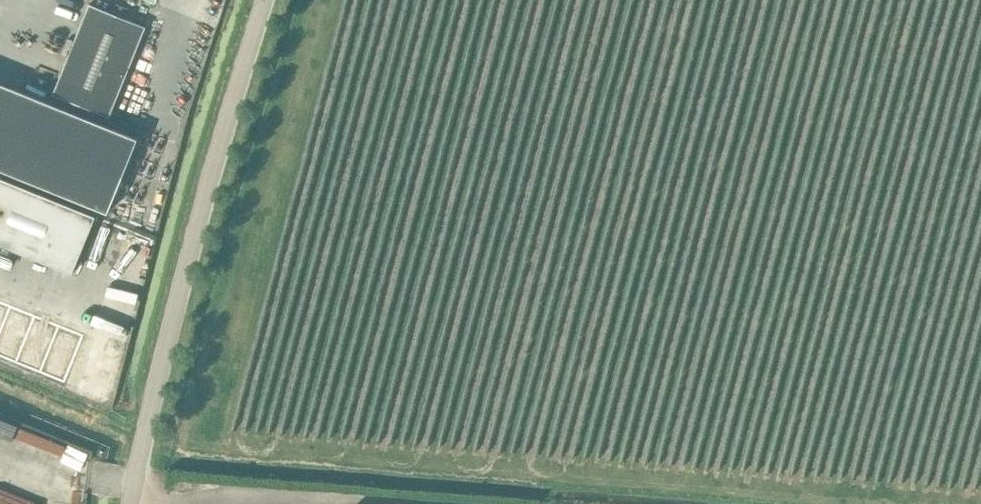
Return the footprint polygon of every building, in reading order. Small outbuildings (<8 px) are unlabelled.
[(146,26),(89,2),(52,93),(109,116),(146,26)] [(107,211),(137,137),(0,81),(0,168),(107,211)] [(72,273),(95,215),(0,177),(0,244),(72,273)] [(2,350),(20,305),(0,297),(0,349),(2,350)] [(20,305),(2,350),(30,361),(48,317),(20,305)] [(48,317),(30,361),(59,373),(77,328),(48,317)] [(77,328),(59,373),(84,383),(103,339),(77,328)]
